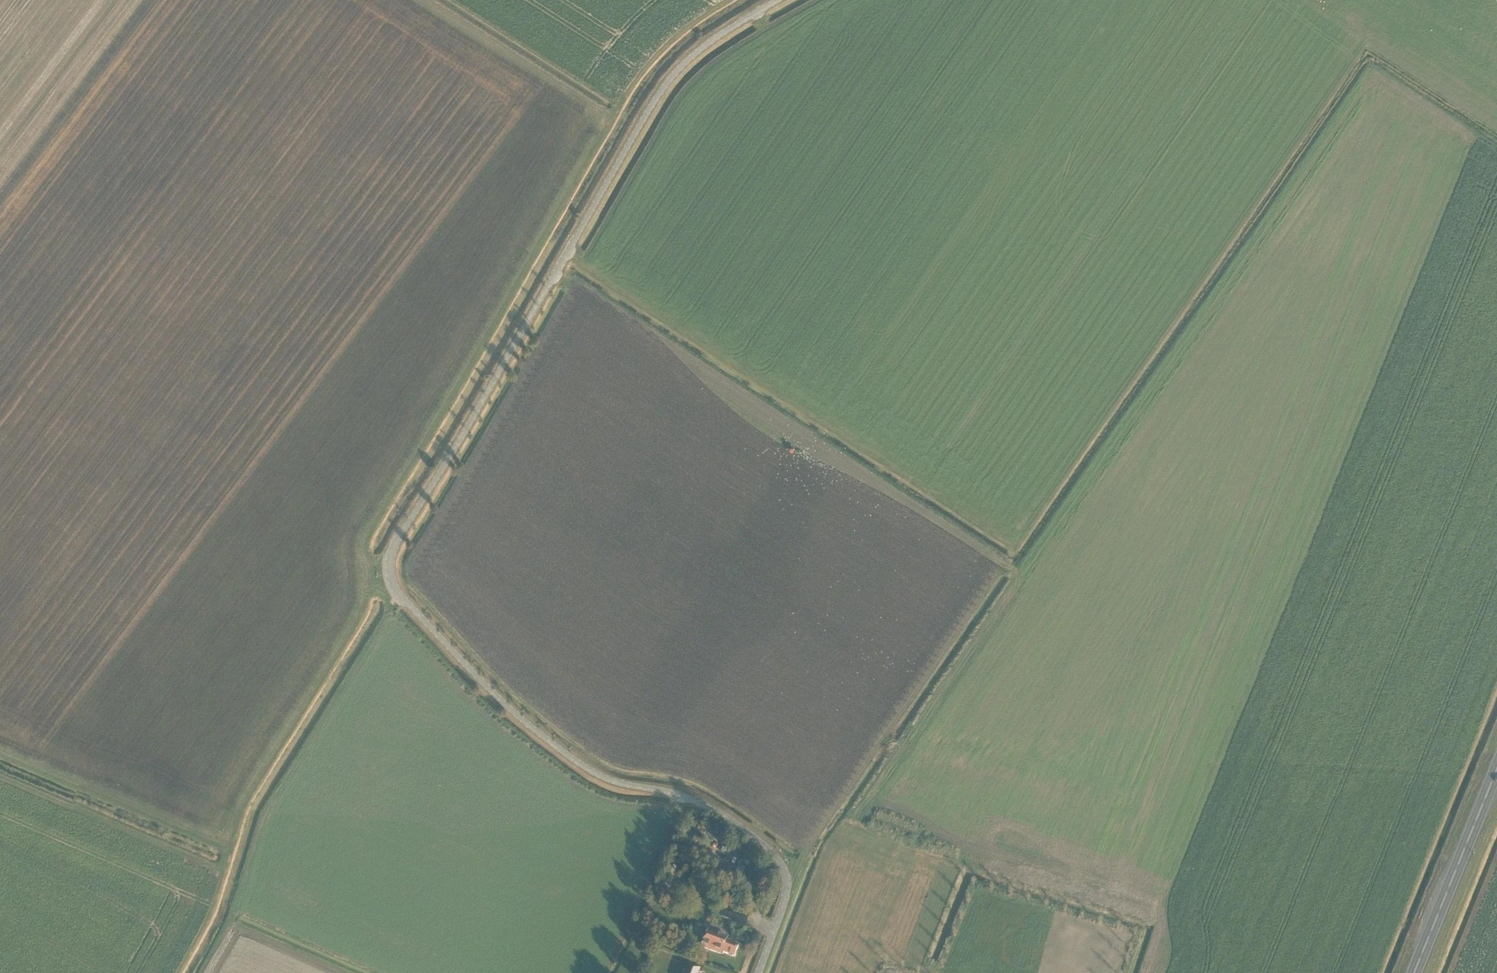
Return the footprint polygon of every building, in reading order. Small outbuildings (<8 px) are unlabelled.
[(691,853),(699,839),(688,832),(680,847),(691,853)] [(661,887),(670,891),(678,871),(669,868),(661,887)] [(747,925),(750,916),(722,906),(719,914),(747,925)] [(734,958),(738,947),(734,945),(735,944),(727,941),(728,937),(708,929),(701,947),(723,955),(723,954),(734,958)] [(700,968),(689,964),(685,972),(698,972),(700,968)]
